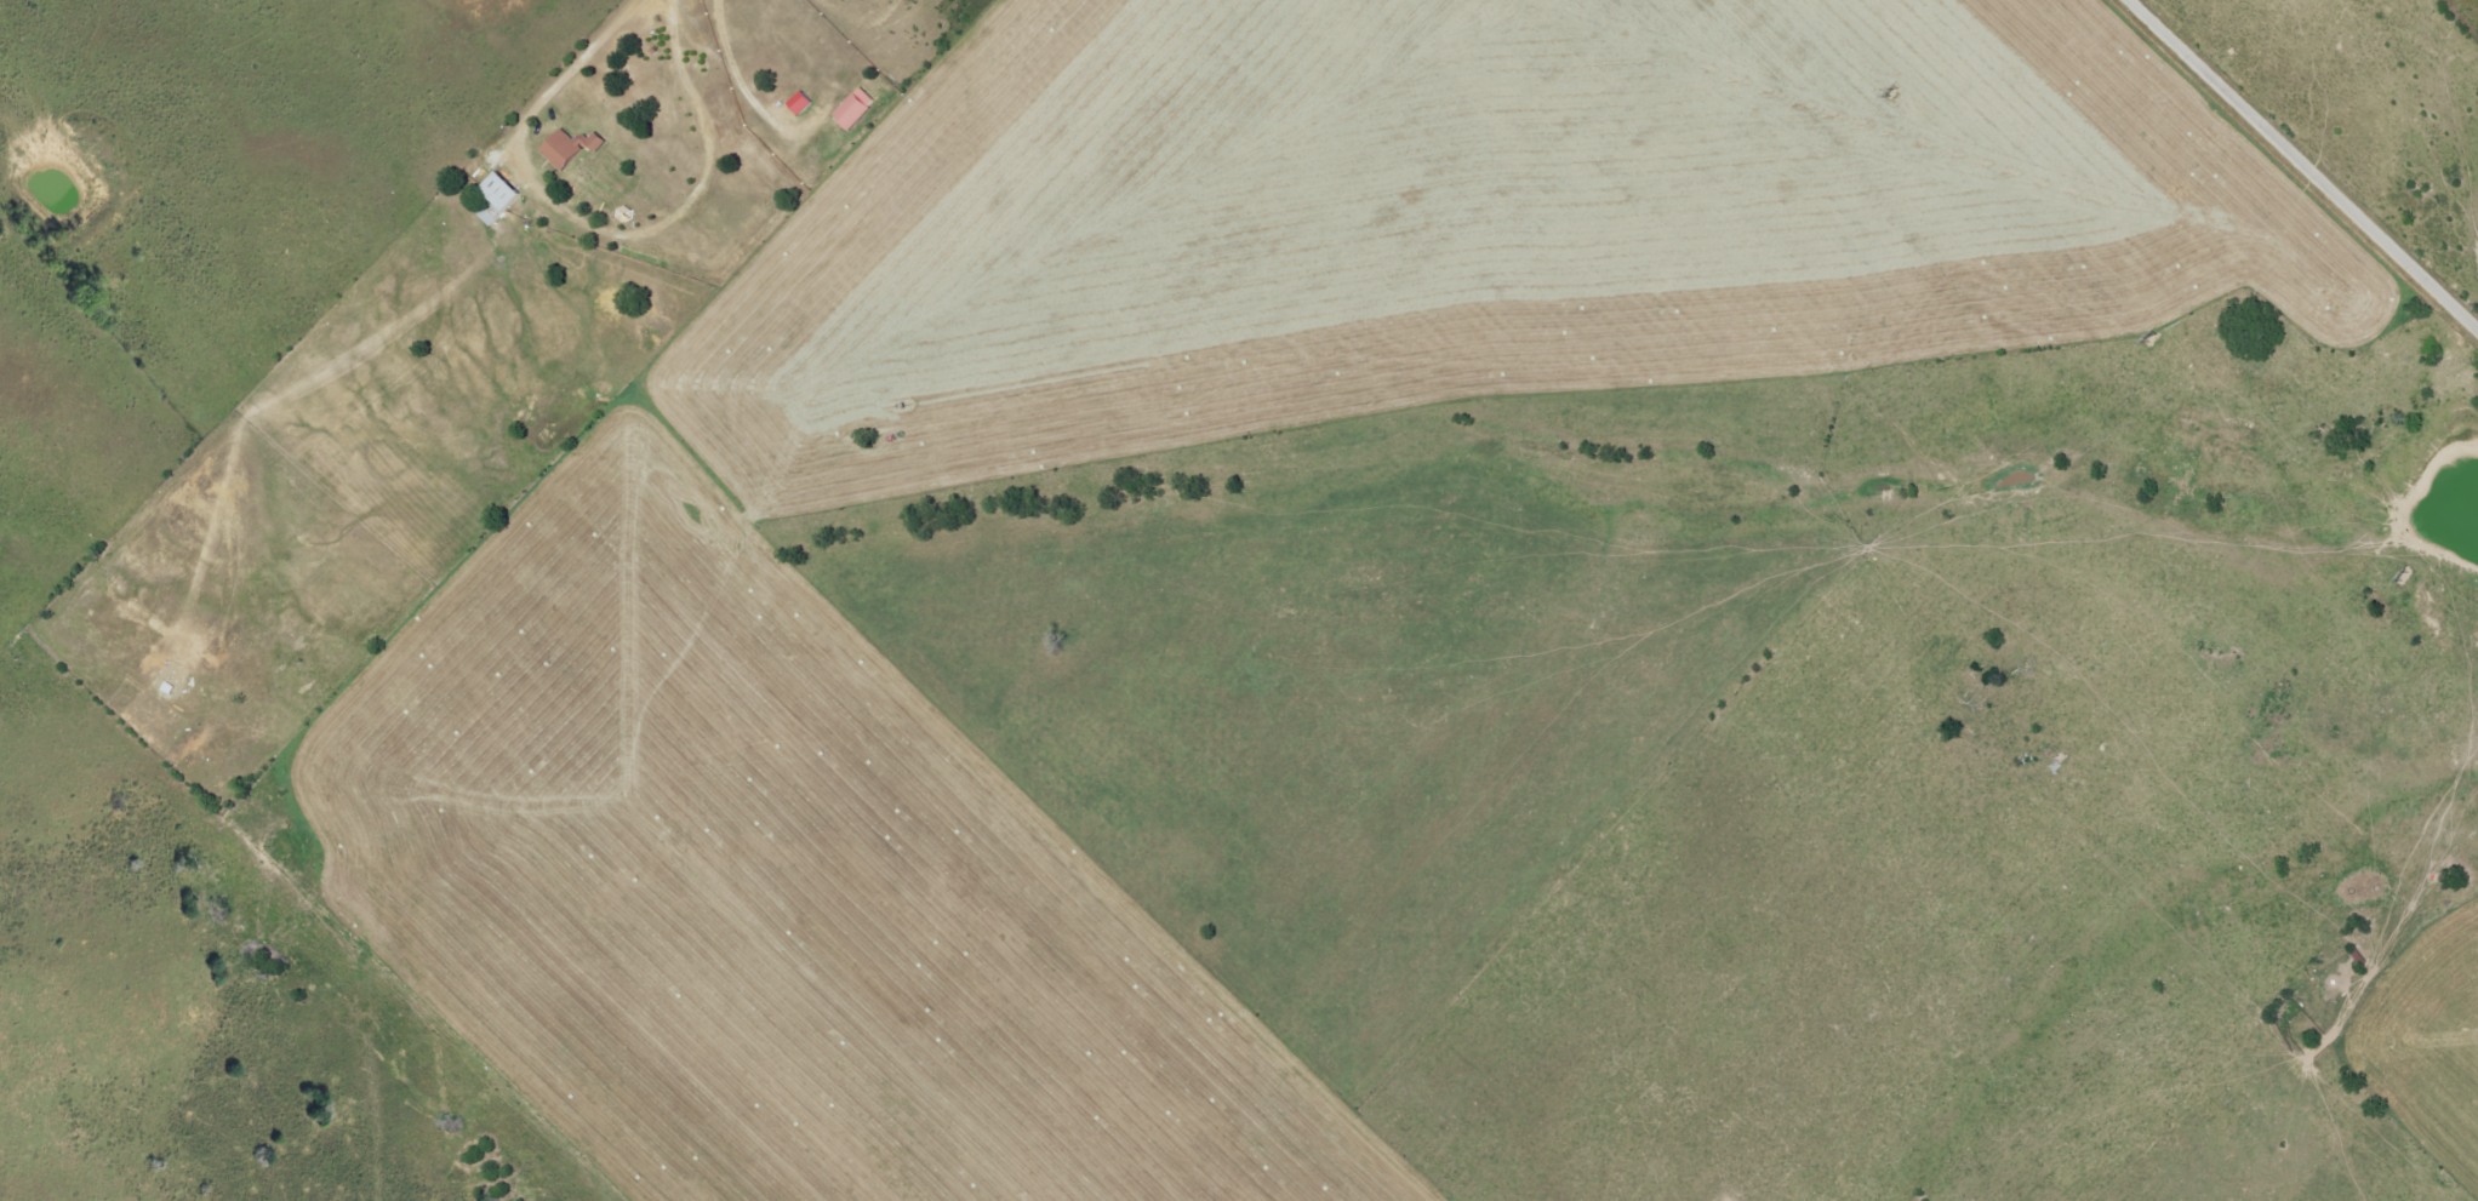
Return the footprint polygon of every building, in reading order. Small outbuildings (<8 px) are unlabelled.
[(837,116),(853,131),(880,104),(864,88),(837,116)] [(792,105),(804,117),(818,104),(806,92),(792,105)] [(589,146),(599,154),(609,142),(598,133),(593,140),(584,133),(578,141),(564,129),(544,155),(567,173),(589,146)] [(495,228),(524,194),(500,173),(484,191),(493,198),(479,214),(495,228)]
